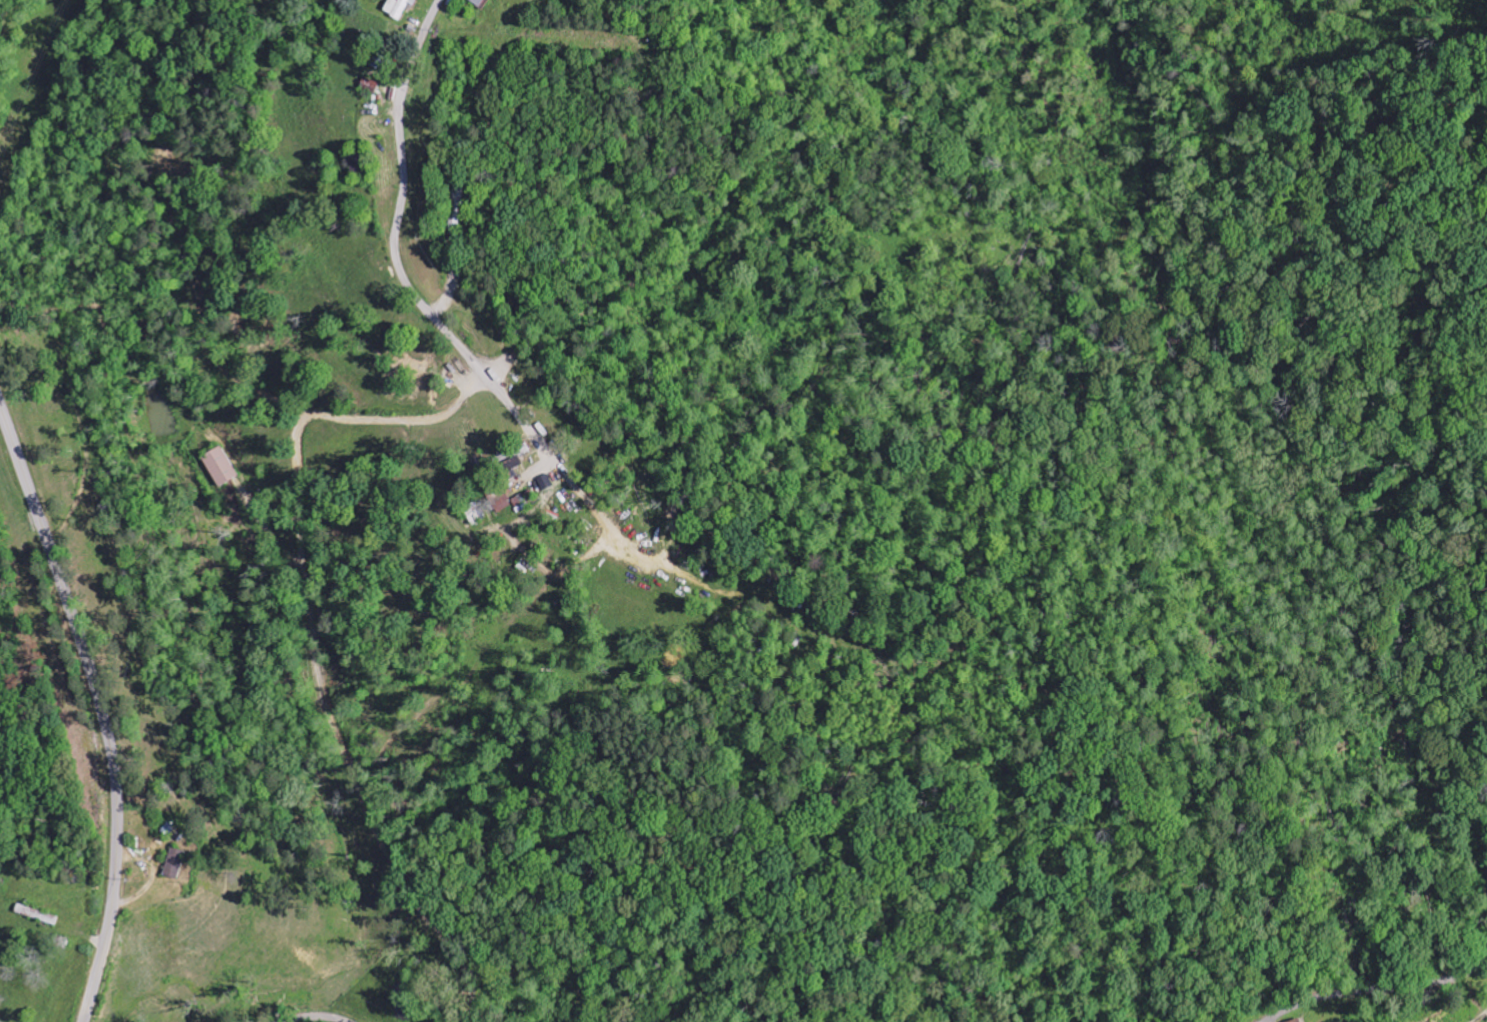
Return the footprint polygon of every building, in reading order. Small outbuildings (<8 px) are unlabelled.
[(399,2),(394,0),(389,0),(383,13),(401,20),(407,4),(414,7),(417,0),(400,0),(399,2)] [(482,9),(487,0),(467,0),(482,9)] [(203,456),(219,487),(239,477),(223,446),(203,456)] [(515,475),(513,471),(524,463),(518,454),(502,465),(512,477),(515,475)] [(164,876),(179,880),(188,852),(173,848),(164,876)]
